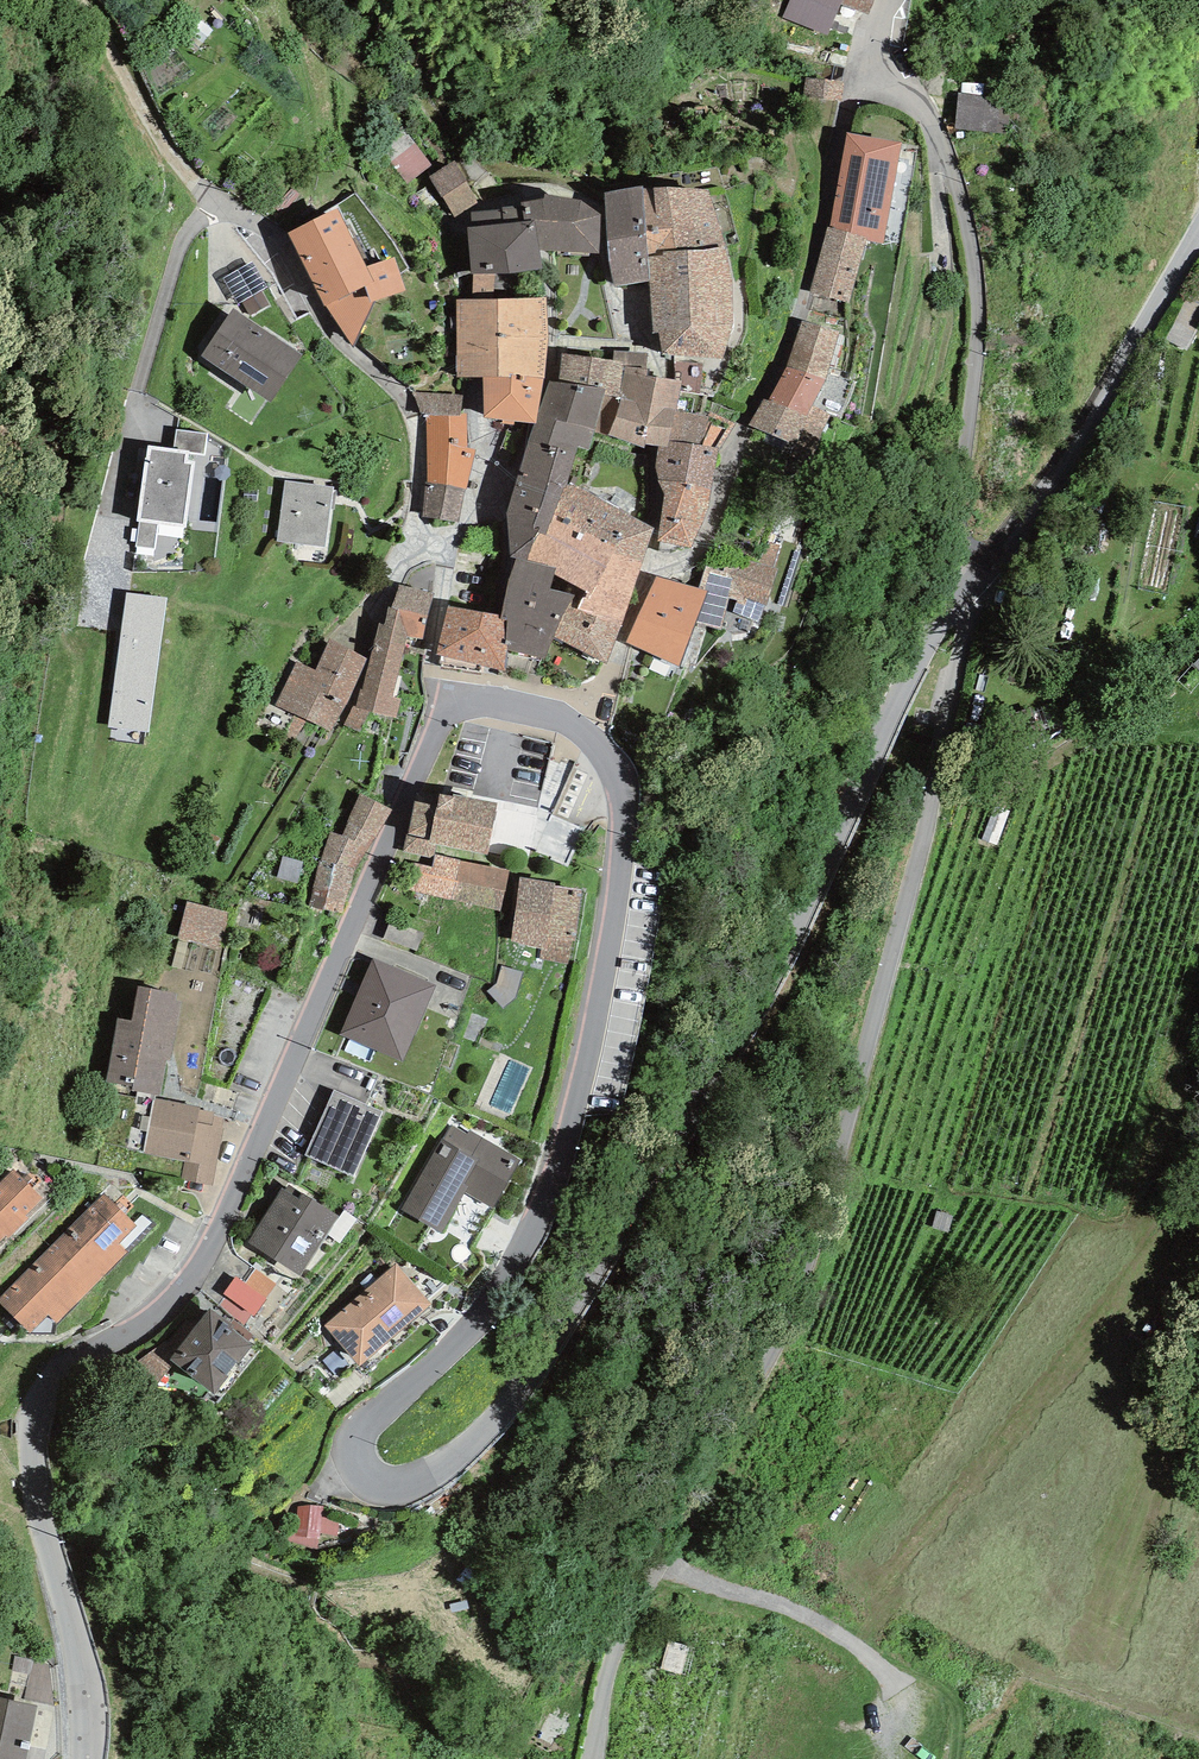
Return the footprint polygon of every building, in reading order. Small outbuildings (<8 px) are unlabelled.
[(782,17),(829,36),(841,5),(843,0),(789,0),(782,17)] [(875,0),(843,0),(841,5),(869,15),(875,0)] [(961,82),(958,124),(1014,128),(1017,86),(961,82)] [(407,184),(432,164),(404,129),(379,148),(407,184)] [(901,143),(847,132),(830,228),(867,237),(866,241),(884,244),(901,143)] [(453,160),(428,176),(455,217),(480,202),(453,160)] [(642,186),(605,192),(610,261),(613,287),(650,281),(648,257),(642,188),(642,186)] [(666,187),(642,188),(648,257),(663,256),(663,252),(726,248),(709,189),(666,187)] [(543,200),(522,203),(522,206),(523,221),(535,220),(540,251),(600,253),(601,214),(581,200),(545,194),(543,200)] [(523,221),(522,206),(502,207),(502,209),(471,212),(472,227),(467,228),(471,275),(510,275),(542,269),(540,251),(535,220),(523,221)] [(338,208),(288,233),(325,306),(326,305),(354,348),(375,301),(406,291),(395,257),(367,266),(338,208)] [(866,241),(867,237),(830,228),(827,227),(811,292),(849,302),(866,241)] [(733,279),(726,248),(663,252),(663,256),(648,257),(650,281),(653,333),(659,333),(663,356),(723,359),(734,326),(733,279)] [(223,277),(238,304),(242,302),(262,290),(268,287),(253,261),(223,277)] [(271,306),(262,290),(242,302),(250,317),(271,306)] [(456,299),(456,376),(483,377),(511,378),(511,375),(543,379),(548,336),(546,298),(456,299)] [(302,355),(233,309),(201,357),(270,403),(302,355)] [(840,333),(802,322),(787,366),(825,380),(840,333)] [(623,367),(646,369),(648,353),(614,351),(613,360),(624,361),(623,367)] [(613,360),(562,354),(558,382),(605,389),(604,395),(619,397),(623,367),(624,361),(613,360)] [(812,406),(825,380),(787,366),(769,400),(807,416),(812,406)] [(646,369),(623,367),(619,397),(622,398),(655,406),(676,410),(682,381),(656,378),(647,376),(648,370),(646,369)] [(536,423),(543,379),(511,375),(511,378),(483,377),(483,418),(503,420),(503,424),(514,424),(515,421),(534,423),(536,423)] [(558,382),(550,381),(537,424),(534,424),(528,441),(577,453),(579,447),(589,450),(594,432),(604,395),(605,389),(558,382)] [(463,395),(412,392),(421,416),(426,415),(460,417),(460,413),(463,395)] [(604,395),(594,432),(608,434),(617,416),(622,398),(619,397),(604,395)] [(668,447),(676,410),(655,406),(622,398),(617,416),(608,434),(644,449),(646,443),(652,444),(658,445),(668,447)] [(829,415),(812,406),(807,416),(769,400),(765,398),(749,425),(794,446),(801,429),(818,438),(829,415)] [(707,417),(676,410),(668,447),(658,445),(655,466),(659,480),(712,488),(718,449),(699,447),(707,417)] [(425,482),(422,516),(458,522),(467,482),(476,449),(466,447),(466,413),(460,413),(460,417),(426,415),(427,483),(425,482)] [(208,434),(176,430),(173,449),(190,451),(190,453),(205,455),(208,434)] [(566,483),(577,453),(528,441),(506,514),(511,558),(516,558),(527,561),(537,533),(546,537),(554,516),(566,483)] [(159,524),(187,527),(195,461),(189,460),(190,453),(190,451),(173,449),(148,446),(147,455),(145,455),(137,521),(140,521),(159,524)] [(333,486),(284,480),(277,540),(325,547),(333,486)] [(709,512),(712,488),(659,480),(664,496),(658,542),(690,549),(709,512)] [(653,528),(566,483),(554,516),(617,548),(615,553),(642,561),(653,528)] [(623,624),(642,561),(615,553),(617,548),(554,516),(546,537),(537,533),(527,561),(555,568),(554,575),(587,591),(577,608),(623,624)] [(155,549),(159,524),(140,521),(137,547),(155,549)] [(779,546),(746,536),(734,569),(724,567),(722,571),(706,566),(697,589),(707,592),(695,624),(722,629),(729,599),(738,601),(733,612),(759,622),(764,606),(766,606),(777,569),(772,566),(779,546)] [(527,561),(516,558),(509,580),(551,589),(554,575),(555,568),(527,561)] [(697,589),(656,576),(626,643),(680,665),(695,624),(707,592),(697,589)] [(574,594),(551,589),(509,580),(501,621),(504,622),(504,645),(507,645),(507,650),(545,659),(555,636),(569,607),(574,594)] [(433,593),(399,584),(392,607),(389,607),(385,625),(408,630),(406,636),(422,640),(427,617),(433,593)] [(149,732),(166,597),(126,592),(109,727),(149,732)] [(498,615),(448,606),(436,654),(504,670),(507,650),(507,645),(504,645),(504,622),(501,621),(498,620),(498,615)] [(607,663),(623,624),(577,608),(569,607),(555,636),(607,663)] [(401,699),(393,697),(406,636),(408,630),(385,625),(379,623),(363,690),(360,689),(356,706),(355,708),(369,711),(397,718),(401,699)] [(331,732),(368,659),(330,640),(315,670),(297,661),(275,705),(331,732)] [(359,732),(369,711),(355,708),(356,706),(353,706),(343,725),(359,732)] [(393,810),(359,794),(347,822),(349,822),(342,836),(367,850),(393,810)] [(453,797),(439,794),(436,806),(414,801),(403,852),(432,858),(435,843),(487,855),(499,804),(454,794),(453,797)] [(567,867),(584,830),(551,815),(534,851),(567,867)] [(355,870),(367,850),(342,836),(330,832),(321,860),(355,870)] [(451,901),(460,860),(435,855),(432,867),(406,861),(400,889),(426,895),(451,901)] [(303,862),(283,856),(277,878),(297,883),(303,862)] [(348,893),(355,870),(321,860),(313,886),(348,893)] [(509,871),(460,860),(451,901),(500,911),(509,871)] [(555,882),(520,877),(511,943),(541,948),(539,959),(570,963),(580,891),(554,887),(555,882)] [(343,912),(348,893),(313,886),(308,907),(343,912)] [(229,912),(187,901),(177,937),(219,949),(229,912)] [(424,932),(389,919),(382,937),(417,951),(424,932)] [(403,1062),(436,985),(373,957),(340,1034),(403,1062)] [(524,971),(501,965),(496,984),(487,992),(503,1008),(516,997),(524,971)] [(175,993),(138,986),(131,1021),(118,1018),(106,1082),(132,1087),(131,1090),(159,1095),(165,1060),(171,1061),(182,1002),(174,1000),(175,993)] [(382,1111),(334,1090),(306,1155),(354,1176),(382,1111)] [(200,1107),(154,1098),(143,1153),(185,1161),(181,1179),(212,1186),(224,1128),(222,1127),(224,1119),(214,1117),(215,1113),(199,1110),(200,1107)] [(520,1160),(469,1130),(467,1134),(451,1125),(401,1210),(441,1233),(465,1192),(492,1208),(520,1160)] [(0,1182),(0,1241),(6,1235),(9,1239),(30,1218),(26,1215),(44,1198),(14,1168),(0,1182)] [(339,1217),(289,1184),(284,1190),(282,1188),(247,1241),(300,1276),(328,1235),(339,1217)] [(104,1193),(51,1247),(93,1288),(128,1253),(118,1244),(137,1226),(104,1193)] [(339,1217),(328,1235),(340,1243),(357,1218),(344,1209),(339,1217)] [(93,1288),(51,1247),(0,1297),(0,1302),(30,1332),(47,1315),(57,1324),(93,1288)] [(360,1366),(432,1305),(396,1264),(324,1325),(360,1366)] [(245,1283),(266,1299),(276,1285),(256,1269),(245,1283)] [(245,1283),(236,1276),(222,1294),(226,1297),(251,1315),(253,1317),(267,1300),(266,1299),(245,1283)] [(243,1325),(251,1315),(226,1297),(219,1306),(243,1325)] [(210,1309),(169,1359),(213,1395),(254,1345),(249,1341),(229,1324),(210,1309)] [(229,1324),(249,1341),(253,1336),(233,1319),(229,1324)] [(322,1360),(335,1375),(348,1364),(336,1349),(322,1360)] [(322,1519),(324,1500),(301,1497),(295,1537),(322,1541),(324,1527),(341,1530),(343,1522),(322,1519)] [(29,1674),(32,1660),(15,1656),(12,1671),(29,1674)] [(54,1706),(49,1665),(32,1660),(29,1674),(24,1700),(54,1706)] [(37,1706),(0,1698),(0,1758),(26,1758),(37,1706)]
